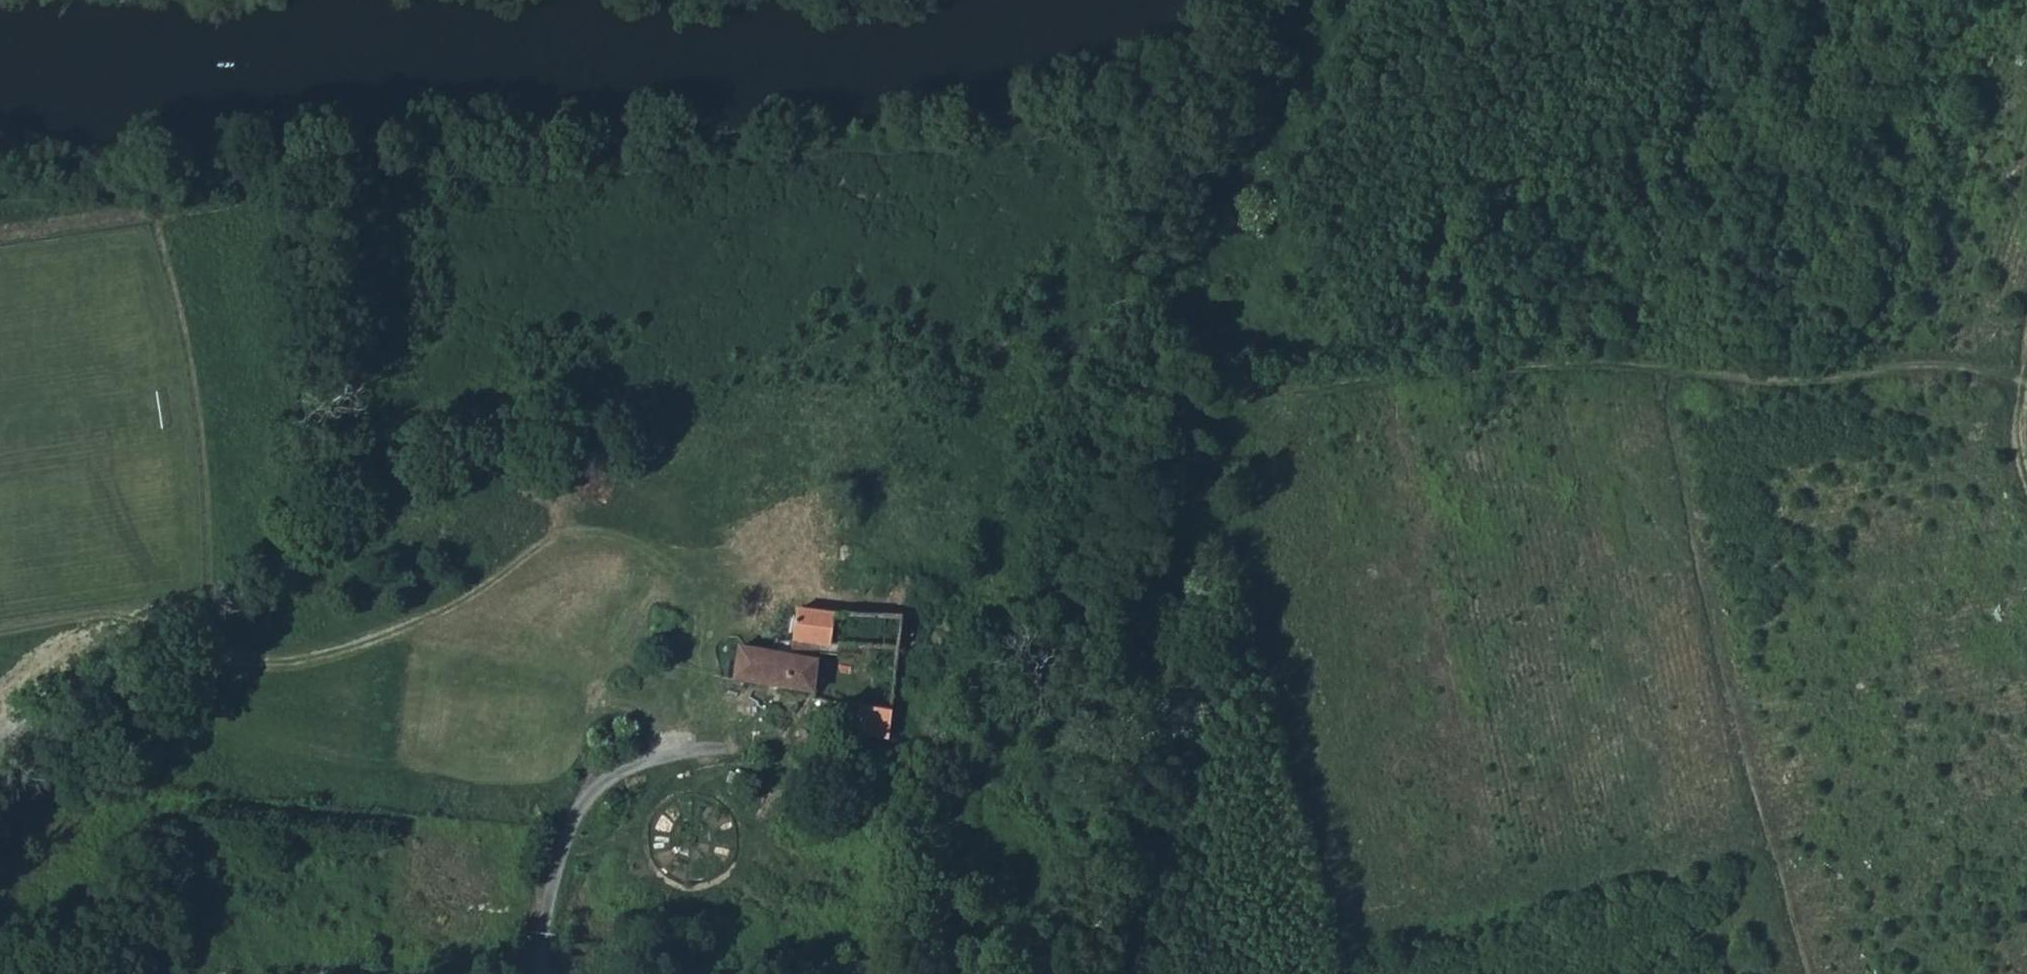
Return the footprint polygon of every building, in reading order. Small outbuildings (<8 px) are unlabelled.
[(860,613),(801,608),(796,639),(856,643),(860,613)] [(903,615),(860,613),(856,643),(898,647),(903,615)] [(812,691),(817,658),(794,655),(739,646),(732,679),(812,691)] [(896,665),(864,665),(857,707),(834,703),(832,714),(856,718),(853,734),(885,738),(896,665)]
